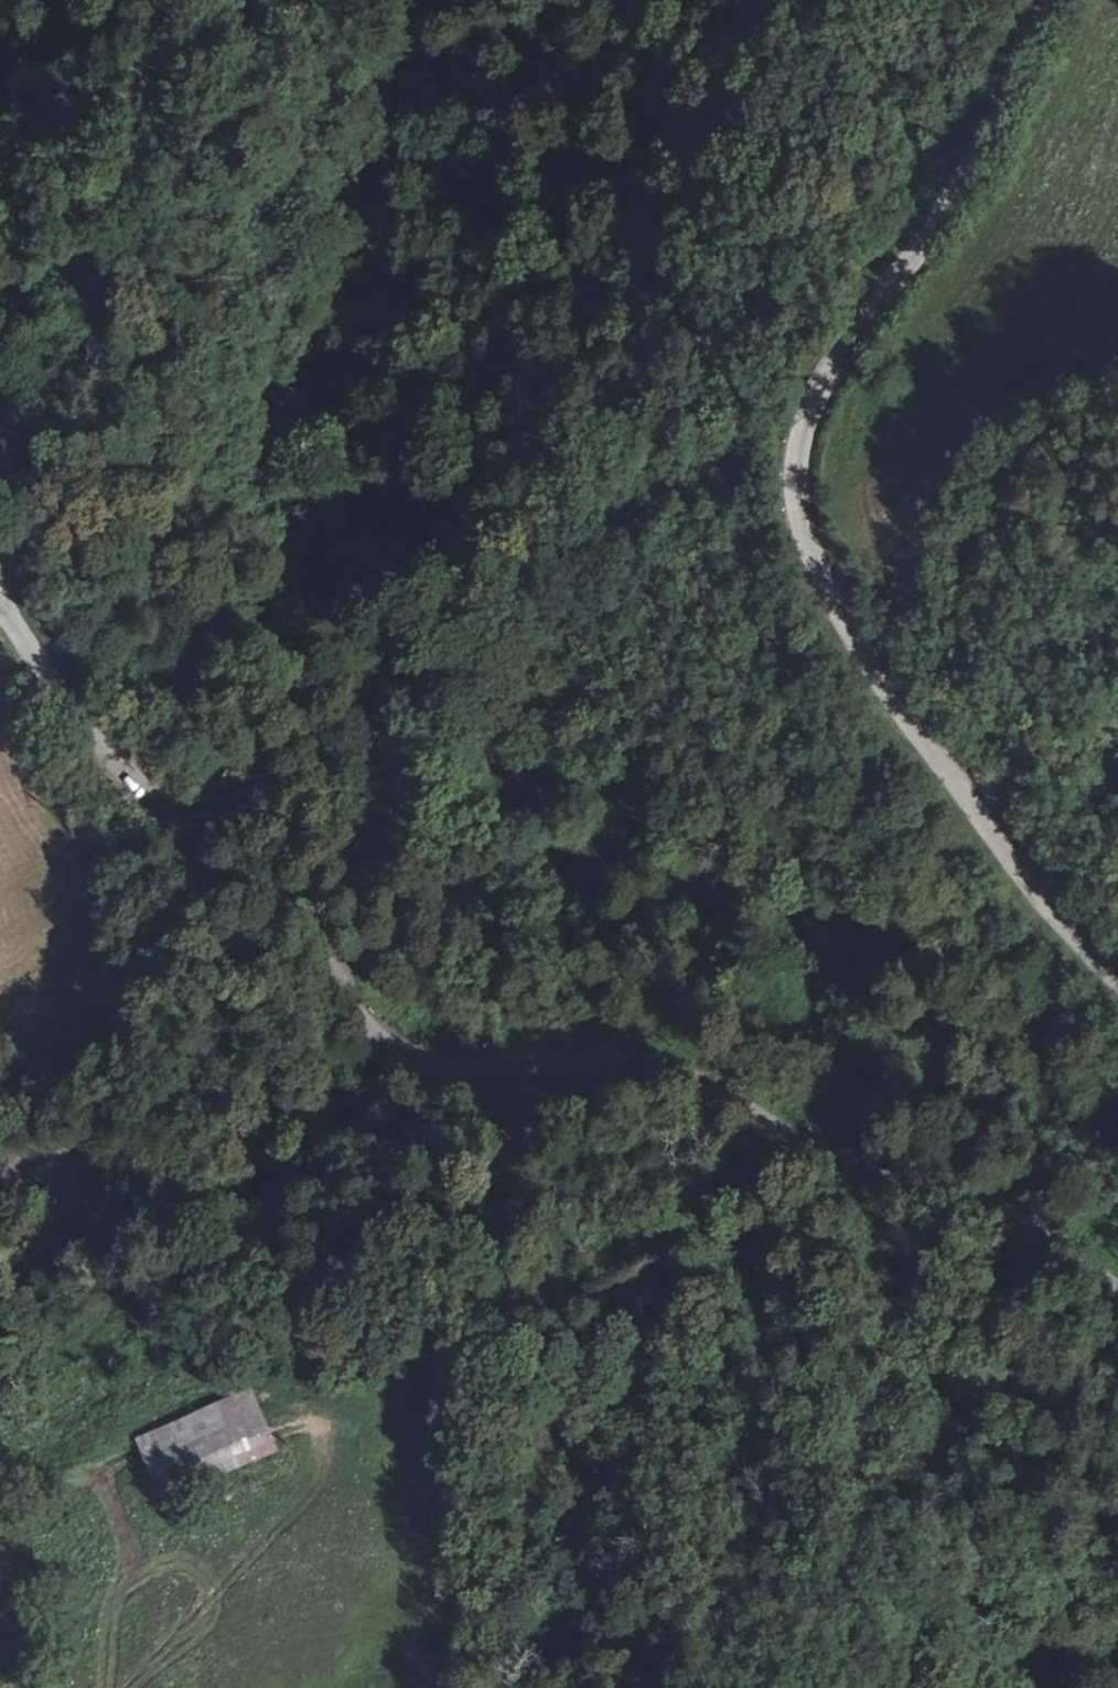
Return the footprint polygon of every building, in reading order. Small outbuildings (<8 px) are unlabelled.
[(160,1501),(279,1455),(254,1389),(134,1435),(160,1501)]
